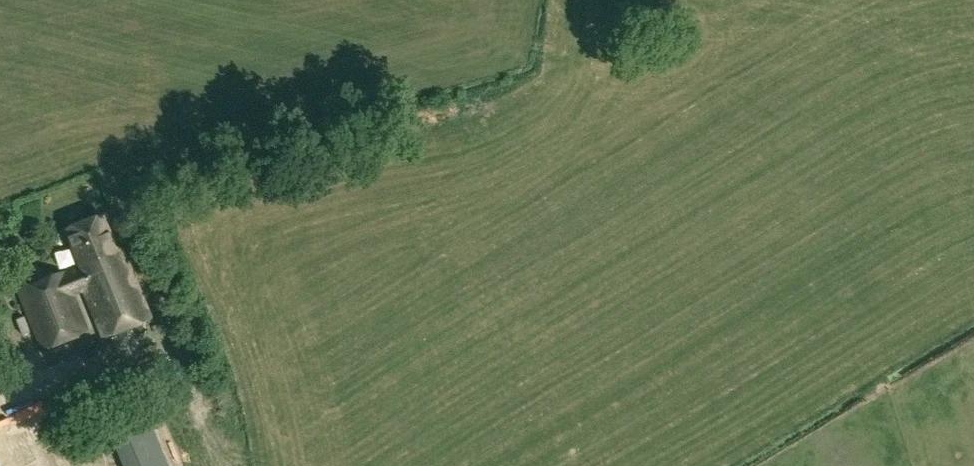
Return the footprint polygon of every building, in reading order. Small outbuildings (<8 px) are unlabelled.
[(105,217),(68,232),(82,267),(65,274),(65,273),(20,291),(43,348),(88,331),(71,287),(82,282),(104,337),(152,318),(124,249),(119,252),(105,217)] [(110,429),(125,465),(168,465),(147,414),(110,429)] [(51,443),(13,459),(16,465),(60,465),(51,443)]
